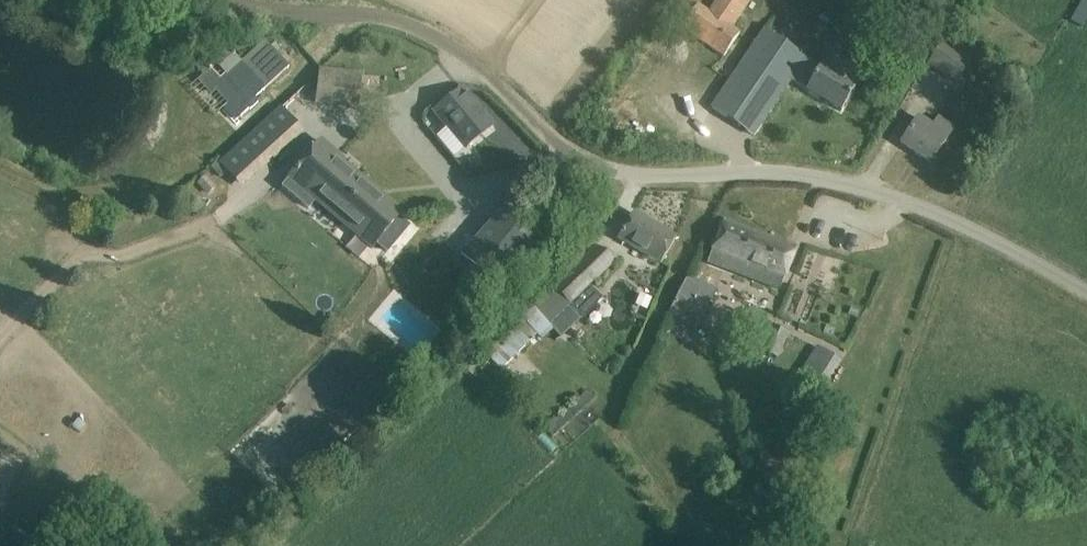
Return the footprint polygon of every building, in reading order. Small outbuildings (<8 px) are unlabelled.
[(697,4),(681,28),(724,57),(741,32),(733,26),(751,0),(717,0),(708,12),(697,4)] [(1086,21),(1086,0),(1082,0),(1071,20),(1084,27),(1086,21)] [(715,102),(703,120),(745,148),(790,81),(841,111),(852,92),(855,88),(851,85),(861,69),(831,51),(821,68),(764,30),(715,102)] [(226,34),(192,63),(202,74),(197,79),(211,95),(215,91),(227,104),(223,108),(235,121),(268,91),(265,87),(288,65),(263,37),(244,54),(226,34)] [(973,57),(943,38),(927,64),(956,83),(973,57)] [(321,69),(319,86),(359,91),(361,73),(321,69)] [(464,88),(439,108),(468,145),(493,126),(464,88)] [(281,106),(219,163),(231,176),(292,119),(281,106)] [(918,117),(912,125),(900,143),(931,163),(954,128),(938,118),(932,127),(918,117)] [(341,158),(320,141),(281,187),(308,210),(321,194),(359,226),(354,233),(372,248),(377,243),(387,252),(408,226),(398,218),(403,213),(384,197),(381,200),(336,163),(341,158)] [(483,167),(481,157),(467,160),(470,170),(483,167)] [(206,176),(198,183),(208,194),(216,187),(206,176)] [(504,207),(461,257),(503,294),(547,244),(504,207)] [(633,212),(618,239),(642,253),(632,270),(655,283),(668,262),(663,259),(676,237),(633,212)] [(724,220),(716,241),(708,264),(754,282),(779,291),(795,247),(724,220)] [(597,246),(555,286),(571,303),(614,264),(597,246)] [(480,274),(469,264),(460,274),(462,276),(460,279),(468,286),(470,283),(471,284),(480,274)] [(688,275),(667,315),(696,330),(716,290),(688,275)] [(582,318),(552,286),(482,351),(500,370),(538,335),(540,338),(551,328),(561,338),(582,318)] [(850,314),(857,316),(859,310),(852,308),(850,314)] [(773,326),(762,352),(776,358),(787,332),(773,326)] [(728,365),(760,354),(755,337),(723,347),(728,365)] [(786,395),(783,401),(807,415),(810,409),(840,361),(816,346),(786,395)] [(749,448),(736,452),(743,472),(756,467),(759,476),(785,468),(788,475),(800,470),(797,463),(807,460),(798,432),(749,448)]
